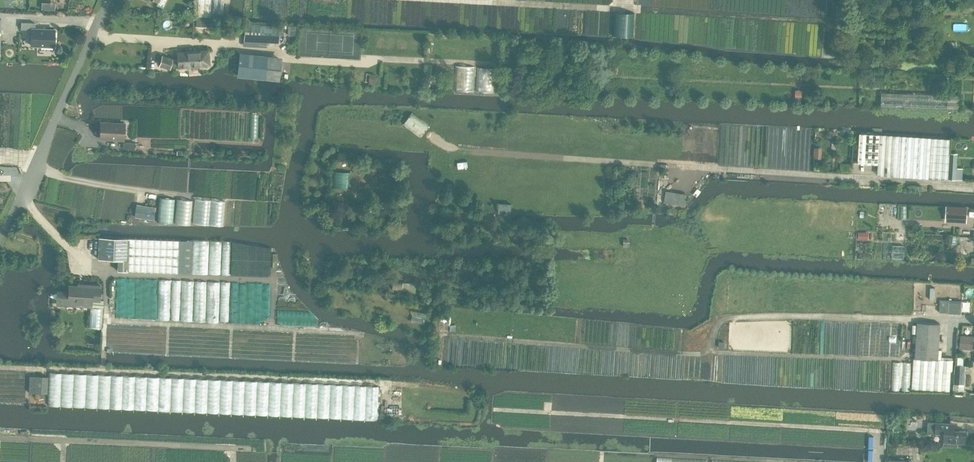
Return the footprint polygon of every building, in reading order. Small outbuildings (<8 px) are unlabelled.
[(224,0),(198,0),(197,16),(223,17),(224,0)] [(870,9),(871,2),(862,1),(861,8),(870,9)] [(54,46),(55,29),(35,29),(35,23),(21,22),(21,29),(26,29),(31,34),(31,45),(54,46)] [(244,24),(243,40),(279,42),(280,26),(244,24)] [(205,50),(205,48),(194,49),(195,51),(177,52),(177,59),(172,59),(162,56),(159,65),(169,68),(170,64),(178,66),(178,67),(209,64),(208,50),(205,50)] [(237,72),(237,74),(251,76),(277,78),(279,58),(239,54),(237,72)] [(454,66),(453,90),(473,90),(474,66),(454,66)] [(476,66),(475,90),(495,91),(496,67),(476,66)] [(881,93),(881,106),(959,109),(959,96),(881,93)] [(412,111),(403,124),(421,137),(430,124),(412,111)] [(123,140),(124,123),(101,122),(100,138),(123,140)] [(950,139),(880,134),(860,133),(858,162),(878,163),(877,174),(947,179),(948,176),(948,167),(950,139)] [(369,207),(367,208),(369,210),(371,210),(372,212),(378,209),(377,207),(382,206),(382,205),(381,201),(375,203),(369,205),(369,207)] [(152,219),(154,207),(136,204),(134,216),(152,219)] [(946,206),(946,207),(946,217),(966,218),(967,208),(967,207),(946,206)] [(99,237),(98,259),(118,259),(117,271),(178,273),(179,239),(99,237)] [(394,283),(393,289),(402,290),(421,293),(422,285),(403,282),(403,285),(394,283)] [(60,291),(59,304),(67,305),(68,301),(91,302),(92,299),(99,300),(100,286),(92,285),(92,287),(77,286),(69,285),(68,292),(60,291)] [(961,314),(962,300),(940,300),(940,312),(948,312),(948,314),(961,314)] [(913,358),(911,389),(949,390),(950,370),(952,370),(952,360),(941,360),(941,349),(938,349),(940,324),(917,323),(915,358),(913,358)] [(964,384),(965,365),(955,365),(954,384),(964,384)] [(29,375),(28,392),(47,393),(48,376),(29,375)] [(928,422),(927,432),(944,433),(944,441),(947,441),(947,445),(957,446),(957,442),(965,442),(966,430),(951,429),(952,423),(928,422)] [(118,453),(107,453),(107,461),(117,461),(118,453)]
